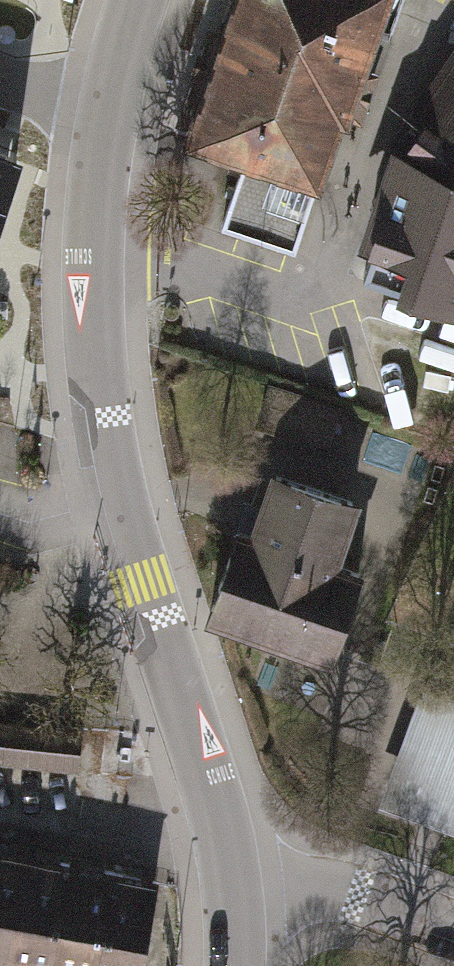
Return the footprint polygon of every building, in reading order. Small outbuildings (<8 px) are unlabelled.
[(295,247),(387,0),(240,0),(192,128),(239,145),(213,217),(295,247)] [(453,300),(453,39),(369,142),(329,257),(453,300)] [(17,154),(0,148),(0,201),(17,154)] [(258,432),(329,456),(343,415),(272,391),(258,432)] [(207,621),(330,664),(364,568),(342,560),(364,498),(277,467),(255,529),(241,524),(207,621)] [(372,799),(453,828),(453,700),(412,685),(372,799)] [(77,766),(79,731),(0,723),(0,757),(77,766)] [(7,957),(25,864),(0,859),(0,956),(7,957)] [(7,957),(51,965),(69,873),(71,864),(59,862),(57,870),(25,864),(7,957)] [(53,965),(97,965),(115,872),(103,870),(101,879),(69,873),(51,965),(53,965)] [(154,889),(123,883),(125,874),(115,872),(97,965),(139,965),(154,889)]
